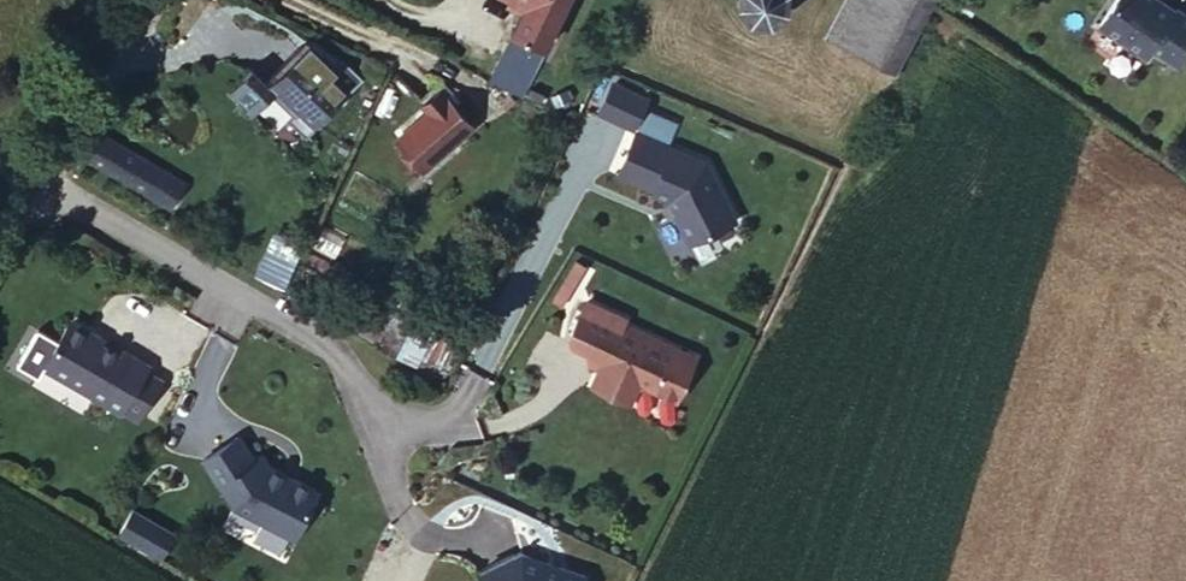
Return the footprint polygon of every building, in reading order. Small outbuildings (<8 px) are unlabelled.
[(487,12),(521,31),(538,0),(494,0),(487,12)] [(767,10),(770,1),(770,0),(708,0),(713,15),(721,23),(735,28),(750,26),(763,17),(767,10)] [(885,63),(913,7),(917,0),(822,0),(810,25),(885,63)] [(1184,41),(1157,22),(1153,27),(1115,0),(1106,0),(1081,36),(1126,69),(1132,60),(1158,79),(1184,41)] [(487,12),(465,53),(499,71),(521,31),(487,12)] [(285,123),(344,64),(327,48),(323,54),(309,40),(302,47),(288,34),(260,62),(256,58),(247,67),(234,54),(209,79),(231,101),(253,80),(273,100),(267,106),(285,123)] [(414,91),(385,118),(410,147),(457,103),(425,65),(408,81),(414,91)] [(629,102),(619,124),(648,138),(658,116),(629,102)] [(616,123),(596,162),(655,194),(663,209),(660,212),(674,241),(720,217),(692,159),(648,138),(619,124),(616,123)] [(145,161),(102,138),(88,161),(130,182),(133,184),(145,161)] [(186,182),(145,161),(133,184),(158,197),(174,206),(186,182)] [(283,259),(272,279),(299,294),(310,273),(283,259)] [(405,298),(396,314),(383,338),(405,351),(426,311),(405,298)] [(584,356),(579,365),(573,380),(608,398),(619,379),(655,397),(677,358),(602,321),(604,317),(568,299),(550,329),(553,339),(574,350),(584,356)] [(383,338),(396,314),(376,302),(362,327),(383,338)] [(40,318),(17,361),(96,407),(99,401),(113,409),(134,370),(119,362),(122,357),(98,343),(94,348),(64,330),(62,322),(48,316),(40,318)] [(569,361),(579,365),(584,356),(574,350),(569,361)] [(230,456),(211,431),(177,456),(208,503),(268,535),(290,495),(289,485),(245,461),(238,451),(230,456)] [(116,537),(162,559),(176,529),(130,507),(116,537)] [(454,570),(459,580),(556,580),(559,573),(496,550),(454,570)]
